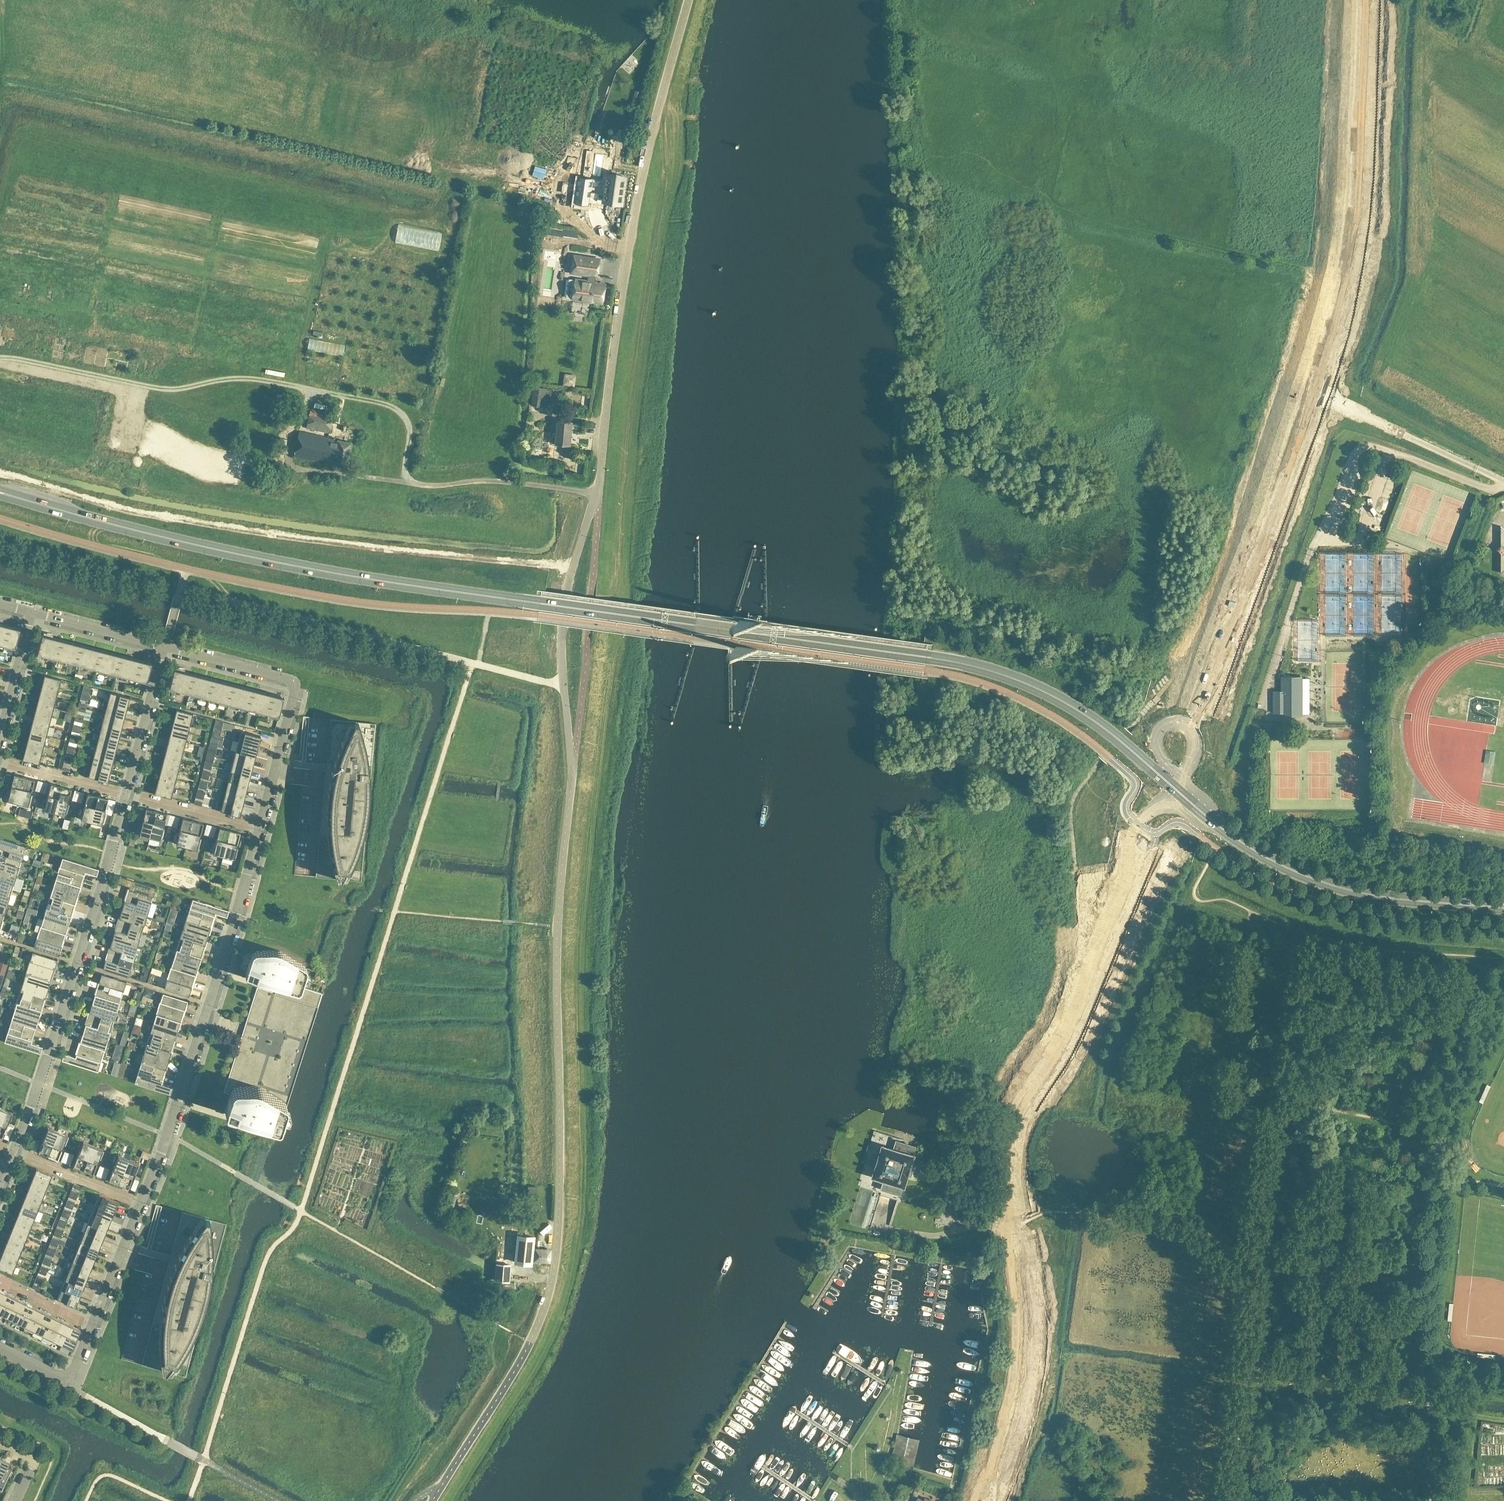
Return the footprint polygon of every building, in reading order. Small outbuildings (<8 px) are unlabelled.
[(579,177),(575,204),(588,206),(589,203),(602,205),(603,202),(622,204),(626,178),(606,176),(605,184),(603,184),(603,181),(592,180),(592,179),(579,177)] [(538,247),(537,254),(561,259),(562,251),(538,247)] [(599,261),(573,256),(570,273),(590,277),(594,278),(596,278),(599,261)] [(594,278),(590,277),(589,284),(575,282),(571,300),(589,303),(589,302),(601,304),(604,287),(594,285),(594,284),(593,284),(594,278)] [(563,388),(575,390),(576,378),(564,377),(563,388)] [(550,403),(552,389),(533,387),(531,405),(543,406),(543,403),(550,403)] [(284,426),(277,439),(278,454),(329,466),(336,452),(341,467),(351,466),(352,464),(357,463),(357,466),(368,466),(371,451),(367,437),(349,437),(348,423),(340,423),(339,414),(334,413),(332,413),(298,405),(293,416),(294,428),(284,426)] [(570,445),(572,422),(558,421),(557,433),(553,432),(553,436),(556,436),(556,444),(570,445)] [(530,458),(540,458),(541,436),(531,436),(530,458)] [(694,612),(690,645),(695,645),(699,612),(694,612)] [(10,626),(0,623),(0,647),(4,648),(10,626)] [(14,651),(20,628),(10,626),(4,648),(14,651)] [(45,659),(51,636),(42,634),(36,656),(45,659)] [(54,661),(60,639),(51,636),(45,659),(54,661)] [(64,663),(69,641),(60,639),(54,661),(64,663)] [(73,666),(78,643),(69,641),(64,663),(73,666)] [(82,668),(87,646),(78,643),(73,666),(82,668)] [(91,671),(97,648),(87,646),(82,668),(91,671)] [(100,673),(106,650),(97,648),(91,671),(100,673)] [(109,675),(115,653),(106,650),(100,673),(109,675)] [(118,678),(124,655),(115,653),(109,675),(118,678)] [(127,680),(133,658),(124,655),(118,678),(127,680)] [(136,682),(142,660),(133,658),(127,680),(136,682)] [(146,685),(151,662),(142,660),(136,682),(146,685)] [(177,693),(183,671),(174,668),(168,691),(177,693)] [(186,695),(192,673),(183,671),(177,693),(186,695)] [(196,698),(201,675),(192,673),(186,695),(196,698)] [(58,689),(61,679),(44,675),(42,685),(58,689)] [(205,700),(210,678),(201,675),(196,698),(205,700)] [(1301,715),(1301,677),(1281,677),(1281,691),(1273,691),(1273,713),(1279,713),(1279,715),(1301,715)] [(214,702),(219,680),(210,678),(205,700),(214,702)] [(223,705),(229,682),(219,680),(214,702),(223,705)] [(232,707),(238,685),(229,682),(223,705),(232,707)] [(56,698),(58,689),(42,685),(39,694),(56,698)] [(83,685),(81,696),(88,698),(91,687),(83,685)] [(241,710),(247,687),(238,685),(232,707),(241,710)] [(250,712),(256,689),(247,687),(241,710),(250,712)] [(259,714),(265,692),(256,689),(250,712),(259,714)] [(127,708),(129,697),(110,692),(107,703),(127,708)] [(268,717),(274,694),(265,692),(259,714),(268,717)] [(53,708),(56,698),(39,694),(37,703),(53,708)] [(278,719),(283,697),(274,694),(268,717),(278,719)] [(51,717),(53,708),(37,703),(34,713),(51,717)] [(124,719),(127,708),(107,703),(104,714),(124,719)] [(190,725),(193,714),(176,709),(173,720),(190,725)] [(49,726),(51,717),(34,713),(32,722),(49,726)] [(121,729),(124,719),(104,714),(102,724),(121,729)] [(361,881),(369,791),(375,724),(331,719),(316,877),(361,881)] [(188,733),(190,725),(173,720),(171,728),(188,733)] [(215,720),(212,734),(220,736),(223,722),(215,720)] [(46,736),(49,726),(32,722),(30,731),(46,736)] [(118,739),(121,729),(102,724),(99,734),(118,739)] [(185,742),(188,733),(171,728),(169,738),(185,742)] [(44,745),(46,736),(30,731),(27,741),(44,745)] [(258,746),(260,736),(241,731),(238,741),(258,746)] [(116,750),(118,739),(99,734),(96,745),(116,750)] [(183,751),(185,742),(169,738),(166,747),(183,751)] [(41,754),(44,745),(27,741),(25,750),(41,754)] [(255,756),(258,746),(238,741),(236,751),(255,756)] [(113,760),(116,750),(96,745),(94,755),(113,760)] [(181,761),(183,751),(166,747),(164,756),(181,761)] [(39,764),(41,754),(25,750),(22,760),(39,764)] [(252,766),(255,756),(236,751),(233,761),(252,766)] [(1486,753),(1484,765),(1493,766),(1494,754),(1486,753)] [(110,771),(113,760),(94,755),(91,766),(110,771)] [(178,770),(181,761),(164,756),(162,766),(178,770)] [(250,776),(252,766),(233,761),(230,771),(250,776)] [(322,811),(322,764),(294,764),(294,774),(305,774),(305,811),(322,811)] [(107,782),(110,771),(91,766),(88,777),(107,782)] [(176,779),(178,770),(162,766),(159,775),(176,779)] [(247,786),(250,776),(230,771),(228,781),(247,786)] [(6,774),(3,786),(9,788),(12,776),(6,774)] [(17,803),(24,777),(14,774),(10,789),(8,789),(6,798),(7,798),(7,800),(17,803)] [(173,788),(176,779),(159,775),(157,784),(173,788)] [(30,795),(34,779),(24,777),(17,803),(28,805),(28,804),(30,804),(32,795),(30,795)] [(259,790),(261,781),(252,779),(250,788),(259,790)] [(245,796),(247,786),(228,781),(225,791),(245,796)] [(37,783),(35,794),(45,796),(47,785),(37,783)] [(54,812),(61,786),(50,784),(46,799),(45,798),(42,807),(44,808),(44,809),(54,812)] [(171,798),(173,788),(157,784),(154,794),(171,798)] [(67,804),(71,789),(61,786),(54,812),(64,815),(65,813),(67,814),(69,805),(67,804)] [(242,806),(245,796),(225,791),(221,790),(218,799),(242,806)] [(91,822),(98,796),(87,793),(83,808),(81,808),(79,817),(81,817),(81,819),(91,822)] [(104,814),(108,798),(98,796),(91,822),(101,824),(102,823),(104,823),(106,814),(104,814)] [(115,800),(108,798),(104,814),(106,814),(111,816),(115,800)] [(239,816),(242,806),(218,799),(215,810),(239,816)] [(135,819),(140,821),(143,809),(138,808),(135,819)] [(149,837),(156,811),(146,808),(142,824),(140,823),(138,832),(139,833),(139,834),(149,837)] [(162,829),(166,814),(156,811),(149,837),(160,840),(160,838),(162,838),(164,829),(162,829)] [(186,846),(193,820),(182,818),(178,833),(177,833),(174,842),(176,842),(176,844),(186,846)] [(199,838),(203,823),(193,820),(186,846),(196,849),(197,847),(199,848),(201,839),(199,838)] [(206,827),(203,838),(213,840),(215,829),(206,827)] [(223,856),(230,830),(219,827),(215,843),(213,842),(211,851),(213,852),(213,853),(223,856)] [(236,848),(240,833),(230,830),(223,856),(233,859),(234,857),(236,857),(238,848),(236,848)] [(239,847),(244,848),(247,837),(242,835),(239,847)] [(26,846),(0,838),(0,854),(21,861),(26,846)] [(21,861),(0,854),(0,871),(16,876),(21,861)] [(96,875),(98,869),(62,857),(57,872),(82,880),(85,872),(96,875)] [(41,860),(34,858),(32,865),(39,867),(41,860)] [(16,876),(0,871),(0,887),(11,891),(16,876)] [(77,895),(82,880),(57,872),(53,887),(77,895)] [(151,902),(156,887),(120,876),(117,882),(129,886),(126,894),(151,902)] [(11,891),(0,887),(0,903),(7,906),(11,891)] [(73,910),(77,895),(53,887),(48,902),(73,910)] [(146,917),(151,902),(126,894),(122,909),(146,917)] [(226,917),(229,910),(192,899),(188,914),(212,922),(215,913),(226,917)] [(68,925),(73,910),(48,902),(43,917),(68,925)] [(142,932),(146,917),(122,909),(117,924),(142,932)] [(208,936),(212,922),(188,914),(183,929),(208,936)] [(63,940),(68,925),(43,917),(38,932),(63,940)] [(137,947),(142,932),(117,924),(112,939),(137,947)] [(203,951),(208,936),(183,929),(178,943),(203,951)] [(58,955),(63,940),(38,932),(34,947),(58,955)] [(132,962),(137,947),(112,939),(107,954),(132,962)] [(198,966),(203,951),(178,943),(173,958),(198,966)] [(305,967),(304,966),(283,953),(282,952),(279,951),(277,950),(276,950),(276,952),(274,952),(273,951),(272,951),(255,952),(254,952),(253,953),(252,953),(252,954),(251,955),(245,975),(268,982),(268,981),(278,984),(277,985),(297,992),(298,992),(299,992),(300,991),(301,990),(302,987),(306,972),(306,971),(306,970),(306,969),(306,968),(305,967)] [(52,975),(57,959),(32,952),(28,967),(52,975)] [(127,977),(132,962),(107,954),(103,969),(127,977)] [(193,981),(198,966),(173,958),(169,973),(193,981)] [(48,989),(52,975),(28,967),(23,982),(48,989)] [(121,996),(126,981),(101,973),(96,988),(121,996)] [(189,996),(193,981),(169,973),(164,988),(189,996)] [(43,1004),(48,989),(23,982),(18,996),(43,1004)] [(286,1108),(318,1007),(322,993),(302,987),(301,990),(300,991),(299,992),(298,992),(297,992),(277,985),(275,992),(257,987),(224,1092),(230,1094),(231,1091),(231,1090),(232,1089),(232,1088),(233,1088),(234,1087),(235,1087),(236,1087),(236,1086),(250,1085),(251,1085),(253,1085),(254,1085),(255,1085),(257,1086),(258,1086),(260,1087),(261,1088),(284,1102),(285,1102),(285,1103),(286,1104),(286,1105),(286,1106),(286,1107),(286,1108)] [(117,1011),(121,996),(96,988),(92,1003),(117,1011)] [(145,988),(143,995),(147,997),(151,995),(152,990),(145,988)] [(136,991),(133,1000),(139,1002),(142,993),(136,991)] [(183,1016),(187,1001),(163,993),(158,1008),(183,1016)] [(38,1019),(43,1004),(18,996),(13,1011),(38,1019)] [(112,1026),(117,1011),(92,1003),(87,1018),(112,1026)] [(178,1031),(183,1016),(158,1008),(153,1023),(178,1031)] [(34,1034),(38,1019),(13,1011),(9,1026),(34,1034)] [(107,1041),(112,1026),(87,1018),(82,1033),(107,1041)] [(173,1045),(178,1031),(153,1023),(148,1038),(173,1045)] [(134,1024),(131,1032),(138,1034),(141,1026),(134,1024)] [(31,1043),(34,1034),(9,1026),(4,1041),(40,1053),(42,1046),(31,1043)] [(102,1056),(107,1041),(82,1033),(78,1048),(102,1056)] [(168,1060),(173,1045),(148,1038),(144,1053),(168,1060)] [(98,1071),(102,1056),(78,1048),(75,1057),(64,1053),(61,1060),(98,1071)] [(164,1075),(168,1060),(144,1053),(139,1067),(164,1075)] [(116,1077),(122,1079),(127,1064),(121,1062),(116,1077)] [(161,1084),(164,1075),(139,1067),(134,1083),(170,1094),(172,1087),(161,1084)] [(285,1102),(284,1102),(261,1088),(260,1087),(258,1086),(257,1086),(255,1085),(254,1085),(253,1085),(251,1085),(250,1085),(236,1086),(236,1087),(235,1087),(234,1087),(233,1088),(232,1088),(232,1089),(231,1090),(231,1091),(230,1094),(225,1111),(247,1118),(248,1117),(257,1120),(257,1121),(260,1122),(277,1128),(278,1128),(279,1127),(280,1127),(280,1126),(286,1108),(286,1107),(286,1106),(286,1105),(286,1104),(285,1103),(285,1102)] [(13,1115),(11,1114),(11,1112),(2,1108),(0,1112),(0,1137),(1,1137),(7,1122),(9,1123),(13,1115)] [(48,1156),(58,1131),(48,1127),(47,1129),(45,1128),(42,1136),(44,1137),(38,1152),(48,1156)] [(65,1146),(69,1137),(67,1136),(67,1135),(58,1131),(48,1156),(57,1160),(63,1145),(65,1146)] [(880,1189),(900,1195),(903,1187),(905,1188),(916,1154),(914,1153),(916,1145),(896,1139),(893,1147),(882,1143),(871,1177),(882,1181),(880,1189)] [(83,1170),(93,1145),(83,1141),(82,1143),(80,1142),(77,1150),(79,1151),(73,1166),(83,1170)] [(100,1160),(104,1151),(102,1151),(103,1149),(93,1145),(83,1170),(93,1174),(99,1159),(100,1160)] [(142,1157),(148,1160),(151,1153),(144,1151),(142,1157)] [(118,1184),(128,1159),(118,1155),(118,1157),(116,1156),(112,1165),(114,1165),(108,1180),(118,1184)] [(136,1174),(139,1166),(137,1165),(138,1163),(128,1159),(118,1184),(128,1188),(134,1173),(136,1174)] [(48,1184),(52,1175),(36,1168),(32,1178),(48,1184)] [(106,1181),(108,1170),(98,1168),(96,1179),(106,1181)] [(45,1193),(48,1184),(32,1178),(29,1186),(45,1193)] [(41,1202),(45,1193),(29,1186),(25,1195),(41,1202)] [(454,1208),(457,1195),(450,1193),(447,1206),(454,1208)] [(114,1211),(118,1201),(99,1194),(95,1203),(114,1211)] [(37,1211),(41,1202),(25,1195),(21,1204),(37,1211)] [(110,1220),(114,1211),(95,1203),(91,1213),(110,1220)] [(34,1220),(37,1211),(21,1204),(18,1213),(34,1220)] [(185,1376),(210,1284),(226,1224),(183,1212),(142,1365),(185,1376)] [(30,1229),(34,1220),(18,1213),(14,1222),(30,1229)] [(106,1230),(110,1220),(91,1213),(87,1222),(106,1230)] [(27,1238),(30,1229),(14,1222),(11,1231),(27,1238)] [(102,1239),(106,1230),(87,1222),(84,1232),(102,1239)] [(23,1247),(27,1238),(11,1231),(7,1240),(23,1247)] [(98,1249),(102,1239),(84,1232),(80,1241),(98,1249)] [(19,1255),(23,1247),(7,1240),(3,1249),(19,1255)] [(95,1258),(98,1249),(80,1241),(76,1251),(95,1258)] [(547,1261),(548,1250),(536,1249),(536,1248),(521,1246),(519,1262),(534,1264),(534,1260),(547,1261)] [(19,1255),(3,1249),(0,1258),(16,1264),(19,1255)] [(95,1258),(76,1251),(71,1249),(68,1259),(91,1268),(95,1258)] [(16,1264),(0,1258),(0,1269),(12,1274),(16,1264)] [(87,1277),(91,1268),(68,1259),(64,1268),(87,1277)] [(496,1263),(494,1279),(508,1280),(510,1264),(496,1263)] [(83,1287),(87,1277),(64,1268),(60,1278),(65,1279),(83,1287)] [(79,1296),(83,1287),(65,1279),(61,1289),(79,1296)] [(75,1306),(79,1296),(61,1289),(57,1299),(75,1306)] [(16,1298),(7,1293),(0,1307),(0,1313),(7,1317),(16,1298)] [(16,1321),(25,1302),(16,1298),(7,1317),(16,1321)] [(25,1326),(34,1307),(25,1302),(16,1321),(25,1326)] [(34,1330),(44,1311),(34,1307),(25,1326),(34,1330)] [(43,1335),(53,1316),(44,1311),(34,1330),(43,1335)] [(52,1339),(62,1320),(53,1316),(43,1335),(52,1339)] [(62,1344),(71,1325),(62,1320),(52,1339),(62,1344)] [(72,1349),(80,1329),(71,1325),(62,1344),(72,1349)] [(11,1469),(7,1467),(9,1461),(2,1458),(0,1462),(0,1485),(2,1486),(1,1490),(11,1469)] [(902,1484),(910,1486),(912,1477),(904,1475),(902,1484)]
